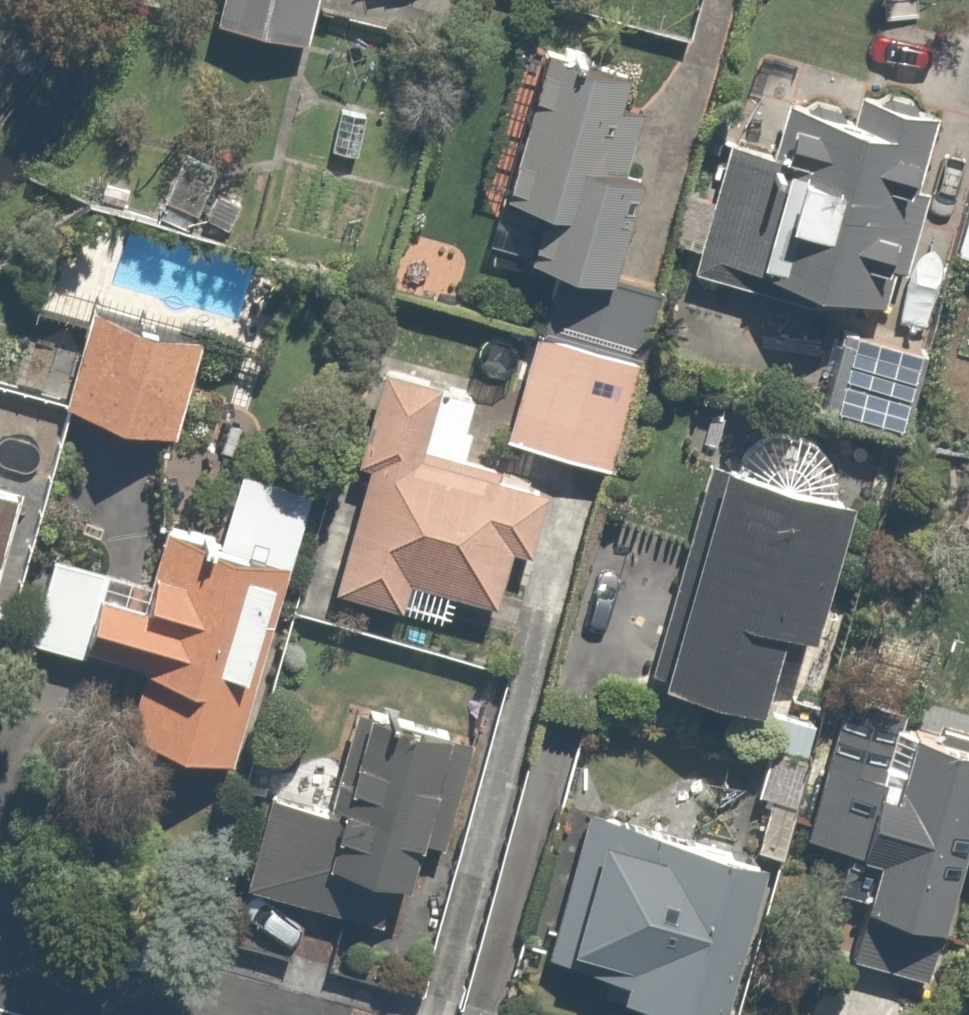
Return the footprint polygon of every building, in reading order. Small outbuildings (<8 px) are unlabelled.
[(218,34),(310,50),(319,0),(224,0),(218,34)] [(623,310),(651,199),(605,187),(634,74),(521,45),(477,216),(555,236),(541,289),(623,310)] [(890,328),(942,120),(947,103),(867,83),(857,123),(781,104),(734,289),(890,328)] [(228,173),(175,160),(159,222),(212,236),(228,173)] [(208,347),(93,317),(63,428),(179,459),(208,347)] [(937,365),(842,341),(819,431),(914,456),(937,365)] [(648,373),(533,342),(504,450),(618,481),(648,373)] [(487,388),(394,364),(334,597),(404,615),(411,587),(524,616),(554,499),(464,476),(487,388)] [(789,671),(821,681),(867,528),(732,487),(665,708),(768,739),(789,671)] [(32,505),(0,496),(0,624),(32,505)] [(238,785),(294,576),(298,562),(166,526),(142,617),(101,606),(84,670),(142,686),(124,755),(238,785)] [(968,888),(968,756),(904,736),(913,708),(854,690),(806,848),(889,874),(862,966),(938,989),(968,888)] [(410,950),(468,753),(369,724),(342,818),(262,795),(232,898),(410,950)] [(786,870),(812,778),(769,766),(756,811),(767,814),(754,861),(786,870)] [(773,881),(575,818),(544,914),(592,929),(575,982),(636,1001),(631,1014),(633,1014),(730,1014),(773,881)]
